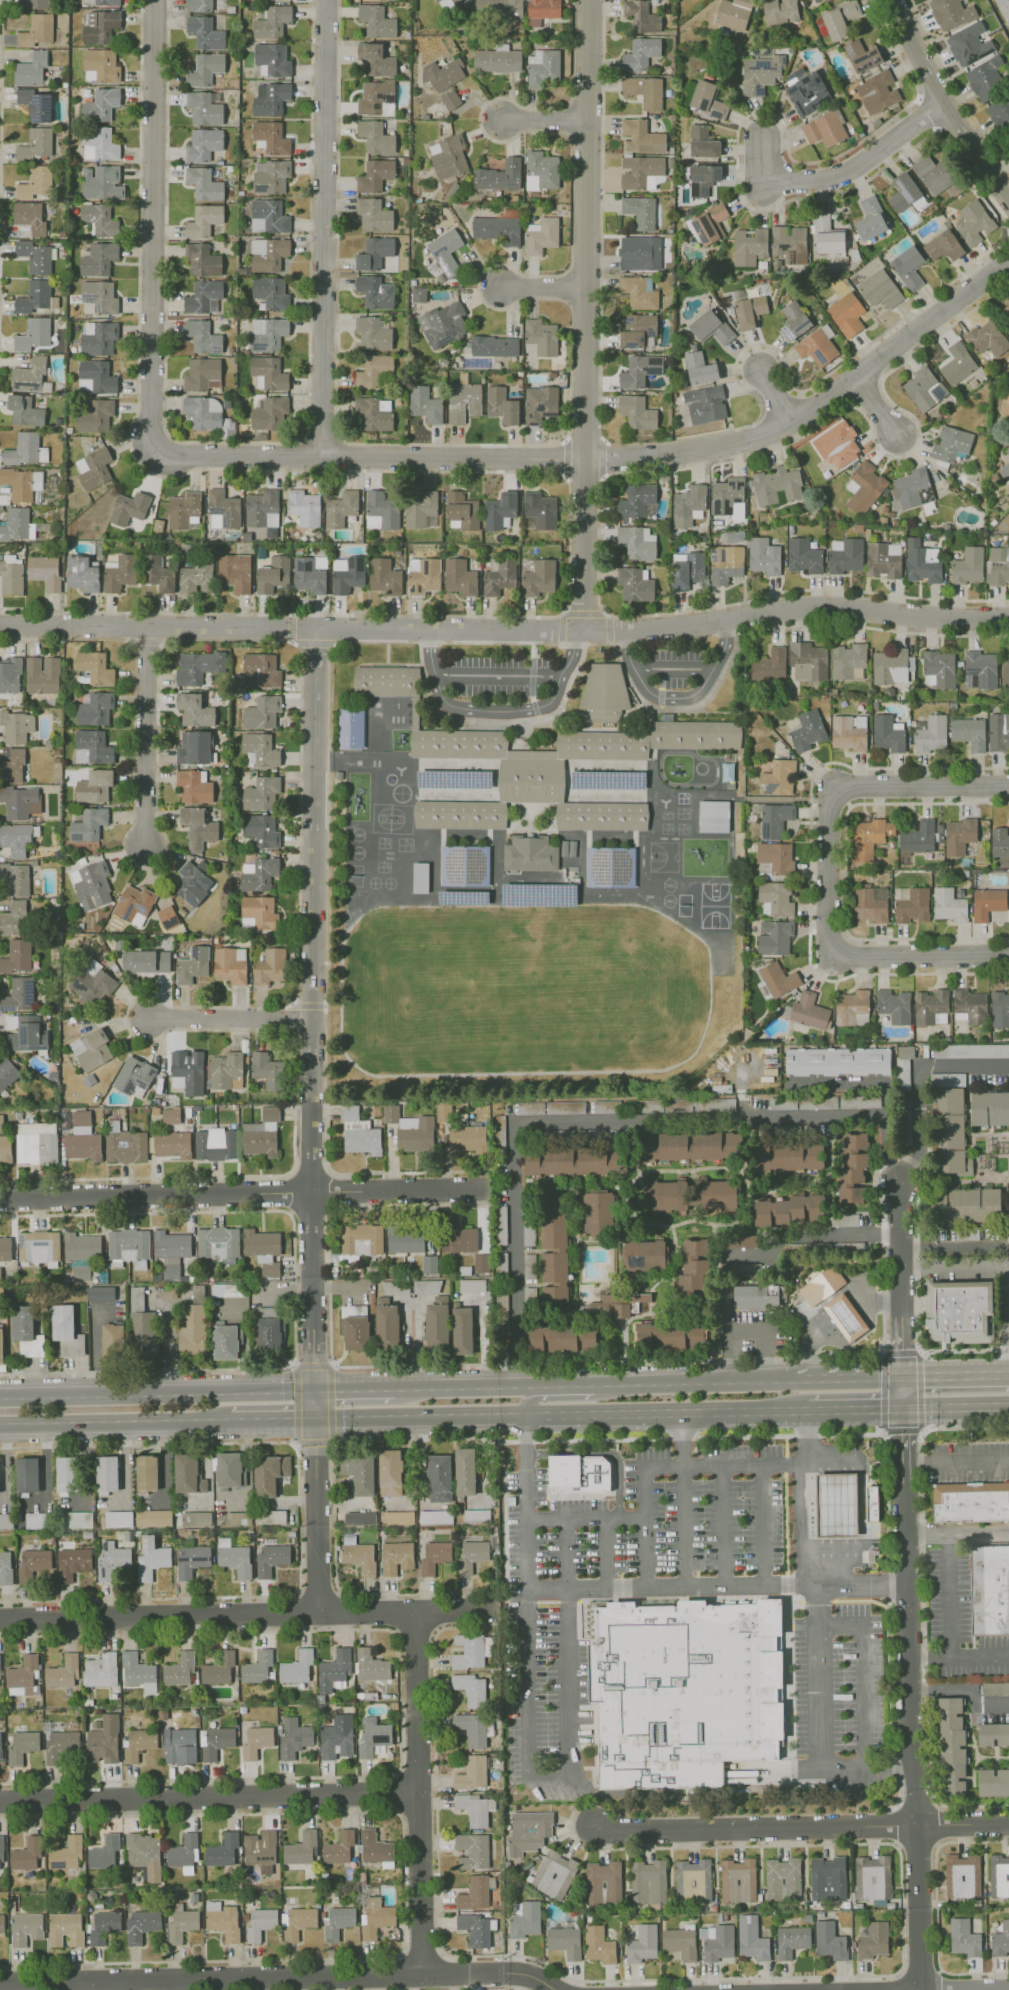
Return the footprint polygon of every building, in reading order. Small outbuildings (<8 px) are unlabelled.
[(28,10),(28,0),(50,0),(50,9),(28,10)] [(189,12),(189,0),(214,0),(214,11),(189,12)] [(437,3),(435,0),(462,0),(445,11),(439,2),(437,3)] [(476,19),(476,0),(524,0),(523,20),(514,20),(514,29),(507,29),(507,20),(476,19)] [(528,19),(528,0),(550,0),(561,0),(561,19),(528,19)] [(627,1),(627,0),(635,0),(635,1),(649,1),(649,14),(662,14),(662,34),(633,34),(633,17),(624,17),(623,1),(627,1)] [(715,23),(722,0),(726,0),(733,2),(734,0),(755,0),(744,33),(715,23)] [(768,35),(763,0),(778,0),(778,4),(782,3),(782,0),(797,0),(800,21),(790,22),(790,18),(788,19),(790,32),(768,35)] [(834,9),(854,0),(856,0),(863,14),(847,21),(853,33),(833,42),(822,17),(835,11),(834,9)] [(930,1),(932,0),(962,0),(960,1),(964,10),(973,5),(979,17),(946,32),(945,31),(943,33),(939,24),(937,25),(931,12),(933,11),(929,4),(931,3),(930,1)] [(995,1),(997,0),(1008,0),(1008,1),(1008,27),(995,1)] [(397,38),(368,38),(368,36),(367,36),(367,29),(368,29),(368,22),(359,22),(360,5),(385,6),(385,20),(398,20),(397,38)] [(284,39),(255,39),(255,20),(261,20),(261,8),(268,8),(268,6),(293,6),(293,25),(291,25),(291,23),(290,23),(290,25),(285,25),(285,23),(284,23),(284,39)] [(113,45),(82,44),(82,25),(85,25),(85,12),(89,12),(111,12),(111,11),(122,11),(122,28),(113,28),(113,45)] [(36,48),(18,47),(18,32),(31,33),(31,26),(32,26),(32,14),(54,15),(54,43),(52,43),(36,43),(36,48)] [(227,50),(197,49),(197,33),(188,33),(188,16),(198,16),(198,17),(213,17),(213,31),(227,31),(227,50)] [(961,68),(957,61),(956,61),(949,48),(950,47),(946,40),(948,39),(947,38),(980,20),(986,31),(977,36),(981,44),(990,39),(996,51),(964,68),(964,67),(961,68)] [(858,75),(843,47),(859,38),(866,53),(873,49),(871,44),(874,42),(884,62),(858,75)] [(648,71),(623,71),(623,51),(625,51),(625,55),(626,55),(626,53),(631,53),(631,55),(633,55),(633,39),(662,39),(662,57),(648,57),(648,71)] [(397,77),(368,76),(368,73),(367,73),(367,68),(368,68),(368,61),(362,61),(362,60),(359,60),(359,43),(370,43),(370,44),(384,45),(384,58),(397,58),(397,77)] [(293,77),(268,77),(268,76),(261,76),(261,65),(255,65),(256,44),(288,45),(288,61),(293,61),(293,77)] [(522,72),(475,71),(475,51),(496,51),(496,44),(509,44),(509,51),(522,51),(522,72)] [(765,97),(744,97),(745,59),(755,59),(755,47),(773,47),(773,55),(786,55),(786,69),(782,69),(782,78),(776,78),(776,85),(765,85),(765,97)] [(121,83),(97,83),(97,71),(85,71),(85,50),(99,50),(116,50),(116,67),(121,67),(121,83)] [(544,89),(528,89),(529,82),(525,82),(525,69),(528,69),(529,56),(535,56),(535,50),(561,51),(561,80),(544,80),(544,89)] [(44,86),(15,85),(15,63),(33,63),(33,51),(48,51),(48,67),(44,67),(44,77),(45,77),(45,80),(47,83),(50,83),(50,85),(44,85),(44,86)] [(1001,78),(1008,74),(1008,88),(983,104),(978,95),(977,96),(969,83),(970,82),(965,74),(998,54),(1005,65),(996,70),(1001,78)] [(213,87),(188,87),(188,67),(189,67),(189,71),(191,71),(191,69),(195,69),(195,71),(197,71),(197,55),(226,55),(226,73),(213,73),(213,87)] [(450,113),(441,99),(443,98),(440,93),(439,94),(430,80),(423,84),(423,68),(435,61),(440,69),(460,57),(466,66),(460,70),(465,77),(452,86),(464,104),(450,113)] [(802,119),(794,106),(795,105),(793,102),(785,89),(790,87),(785,78),(803,67),(807,75),(816,70),(827,89),(825,91),(826,92),(828,91),(833,100),(810,114),(802,119)] [(871,116),(854,86),(868,79),(868,80),(879,74),(879,73),(888,68),(895,82),(893,83),(896,89),(903,100),(894,105),(893,104),(871,116)] [(724,121),(700,112),(700,113),(690,109),(691,106),(690,106),(691,103),(686,101),(690,92),(685,90),(690,79),(699,83),(700,79),(704,81),(707,73),(715,76),(712,83),(718,85),(715,92),(718,93),(715,100),(730,106),(724,121)] [(663,111),(643,111),(643,95),(623,95),(623,78),(644,78),(644,79),(663,79),(663,111)] [(395,116),(382,116),(382,115),(358,115),(358,98),(364,99),(364,83),(385,83),(385,80),(396,80),(395,116)] [(283,117),(253,117),(254,98),(258,98),(258,85),(267,85),(267,84),(292,84),(292,103),(291,103),(291,100),(289,100),(289,102),(284,102),(284,100),(283,100),(283,108),(284,108),(284,115),(283,115),(283,117)] [(36,94),(53,94),(53,123),(32,123),(33,116),(32,116),(32,104),(17,104),(17,89),(36,89),(36,94)] [(112,122),(82,122),(83,103),(95,103),(95,90),(110,90),(110,89),(122,89),(122,106),(112,106),(112,122)] [(203,126),(193,125),(193,108),(188,108),(187,92),(196,92),(212,92),(212,93),(220,93),(221,102),(212,102),(212,104),(224,104),(224,125),(211,125),(203,126)] [(986,109),(1008,93),(1008,135),(1005,138),(1000,130),(998,131),(989,118),(991,117),(986,109)] [(827,149),(821,139),(810,145),(801,127),(838,108),(845,123),(842,124),(849,138),(827,149)] [(876,128),(873,123),(879,118),(883,123),(876,128)] [(666,152),(626,152),(626,141),(632,141),(632,135),(622,135),(622,119),(648,120),(648,133),(666,133),(666,152)] [(382,155),(370,155),(370,154),(367,154),(367,137),(358,137),(358,121),(383,121),(383,136),(396,136),(396,154),(382,154),(382,155)] [(292,155),(266,155),(266,148),(257,148),(257,141),(253,141),(253,122),(283,123),(283,139),(292,139),(292,155)] [(720,157),(691,157),(691,125),(709,125),(709,136),(713,136),(713,141),(720,141),(720,142),(721,142),(721,156),(720,156),(720,157)] [(34,162),(17,162),(17,146),(31,146),(31,128),(53,128),(53,157),(34,157),(34,162)] [(121,161),(96,160),(96,159),(84,159),(85,146),(82,146),(83,128),(112,128),(111,143),(121,144),(121,161)] [(212,162),(186,162),(187,146),(192,146),(192,130),(224,130),(224,151),(212,151),(212,162)] [(440,181),(431,156),(433,156),(430,147),(439,143),(438,141),(462,133),(467,148),(463,150),(470,171),(440,181)] [(540,191),(527,191),(527,175),(528,175),(528,151),(544,151),(544,157),(559,157),(559,159),(560,159),(560,189),(540,188),(540,191)] [(935,197),(912,166),(928,155),(935,165),(946,157),(961,178),(935,197)] [(505,202),(494,202),(494,189),(474,189),(474,169),(488,169),(488,170),(497,170),(497,172),(506,172),(506,157),(521,157),(521,190),(505,190),(505,202)] [(647,190),(622,190),(622,174),(626,174),(626,172),(630,172),(630,174),(631,174),(631,169),(623,168),(623,157),(665,158),(665,176),(654,176),(654,179),(647,179),(647,190)] [(383,192),(358,193),(357,177),(367,177),(367,161),(395,161),(395,167),(405,167),(405,179),(395,179),(383,179),(383,192)] [(286,194),(254,194),(254,173),(256,173),(256,163),(267,163),(267,162),(292,162),(292,178),(286,178),(286,194)] [(33,198),(17,199),(16,184),(30,184),(29,179),(30,179),(29,166),(52,166),(53,194),(33,195),(33,198)] [(709,198),(691,198),(692,166),(722,166),(722,181),(712,181),(712,187),(709,187),(709,198)] [(125,199),(83,199),(83,169),(93,169),(93,177),(96,177),(96,167),(120,167),(120,183),(115,183),(115,187),(125,187),(125,199)] [(225,201),(196,201),(196,198),(195,198),(195,192),(196,192),(196,184),(186,184),(187,167),(197,168),(212,168),(212,182),(225,182),(225,201)] [(898,215),(887,200),(900,191),(895,185),(891,187),(889,185),(893,182),(892,181),(906,171),(923,195),(923,196),(928,203),(918,211),(912,203),(911,204),(912,205),(898,215)] [(451,198),(447,195),(455,182),(460,185),(451,198)] [(951,196),(947,191),(957,184),(961,189),(951,196)] [(864,243),(854,224),(867,217),(860,202),(875,194),(877,199),(877,200),(886,218),(886,217),(892,228),(864,243)] [(655,231),(637,231),(637,214),(622,214),(622,198),(655,199),(655,231)] [(971,249),(965,241),(953,225),(962,219),(964,222),(965,221),(958,212),(976,198),(985,210),(984,211),(991,219),(992,219),(998,227),(988,235),(983,229),(978,233),(983,240),(971,249)] [(394,231),(362,231),(362,215),(357,215),(357,199),(382,199),(382,210),(394,210),(394,231)] [(280,233),(265,233),(265,232),(252,232),(253,200),(282,201),(282,216),(291,217),(291,233),(280,233)] [(120,237),(88,237),(88,224),(82,224),(82,205),(84,205),(84,202),(92,202),(92,205),(111,205),(111,220),(112,220),(112,219),(115,219),(115,218),(120,218),(120,237)] [(705,247),(701,240),(697,243),(686,222),(687,221),(687,220),(699,213),(700,214),(722,202),(730,216),(719,223),(726,236),(705,247)] [(47,238),(32,238),(32,225),(15,225),(15,204),(43,204),(43,222),(47,222),(47,229),(49,229),(49,235),(47,235),(47,238)] [(203,239),(195,238),(186,238),(186,222),(196,222),(196,206),(224,206),(225,224),(211,224),(212,238),(203,239)] [(505,247),(505,239),(486,239),(486,238),(474,238),(474,218),(498,218),(498,215),(503,215),(503,210),(520,211),(520,218),(520,247),(505,247)] [(815,253),(815,233),(809,233),(809,225),(814,225),(814,214),(830,214),(831,230),(845,230),(846,253),(815,253)] [(543,256),(527,256),(527,231),(528,231),(528,225),(541,225),(541,218),(559,218),(559,248),(543,248),(543,256)] [(954,262),(949,256),(945,258),(943,255),(933,262),(923,248),(926,245),(925,243),(933,237),(934,239),(935,238),(932,234),(939,229),(937,227),(943,222),(948,229),(949,228),(967,253),(954,262)] [(786,265),(785,252),(784,252),(784,257),(774,257),(773,227),(788,227),(788,236),(792,236),(792,228),(807,228),(807,264),(786,265)] [(449,280),(427,245),(454,228),(465,245),(451,253),(462,272),(449,280)] [(741,271),(734,271),(734,252),(735,252),(735,231),(754,231),(754,229),(768,229),(768,252),(768,263),(758,263),(758,255),(756,255),(756,267),(741,267),(741,271)] [(382,271),(357,271),(357,255),(366,255),(366,238),(385,239),(385,236),(389,236),(389,238),(396,238),(395,257),(382,257),(382,271)] [(661,271),(621,271),(621,256),(619,256),(619,248),(621,248),(621,238),(662,238),(661,271)] [(252,272),(252,254),(248,254),(248,241),(252,241),(252,240),(291,240),(291,258),(282,258),(282,272),(252,272)] [(52,275),(29,275),(29,256),(16,256),(16,241),(34,241),(34,246),(52,246),(52,275)] [(111,276),(82,276),(82,257),(91,257),(91,244),(120,244),(120,260),(116,260),(116,261),(112,261),(112,260),(110,260),(111,276)] [(202,277),(194,276),(191,276),(191,260),(186,260),(186,244),(194,244),(210,244),(210,255),(223,255),(223,276),(210,276),(202,277)] [(912,294),(896,273),(889,265),(891,263),(891,262),(914,245),(927,262),(915,271),(925,284),(912,294)] [(853,263),(849,252),(857,249),(861,260),(853,263)] [(885,261),(881,257),(886,252),(890,257),(885,261)] [(889,311),(881,300),(872,307),(867,301),(865,302),(859,294),(861,292),(857,287),(882,268),(905,298),(889,311)] [(659,310),(630,310),(630,293),(620,293),(621,277),(634,277),(634,276),(640,276),(640,277),(646,278),(646,279),(653,279),(653,289),(659,289),(659,291),(660,291),(659,310)] [(395,309),(366,309),(366,292),(357,292),(357,277),(382,277),(382,284),(395,284),(395,309)] [(281,311),(265,311),(266,299),(254,299),(254,278),(285,278),(285,295),(291,295),(290,310),(281,310),(281,311)] [(33,313),(15,313),(15,299),(29,298),(29,292),(30,292),(30,280),(52,280),(52,298),(59,298),(59,309),(33,309),(33,313)] [(211,314),(185,314),(185,294),(187,294),(187,297),(188,297),(189,296),(194,296),(194,297),(195,297),(195,281),(224,281),(224,300),(218,300),(218,313),(211,312),(211,314)] [(119,315),(95,315),(95,302),(83,302),(83,282),(114,282),(114,299),(119,299),(119,315)] [(427,303),(413,303),(413,288),(427,289),(427,303)] [(742,333),(741,331),(735,302),(736,302),(734,291),(747,288),(749,299),(766,295),(770,313),(760,315),(760,319),(755,320),(757,328),(756,328),(756,329),(742,333)] [(848,341),(826,310),(851,291),(863,307),(866,305),(868,308),(865,310),(866,311),(858,317),(866,328),(848,341)] [(1001,303),(1008,297),(1008,314),(1001,303)] [(434,351),(423,331),(424,330),(417,318),(437,307),(439,311),(451,305),(460,300),(468,314),(462,318),(465,324),(461,326),(465,333),(462,335),(463,337),(457,340),(457,339),(434,351)] [(790,343),(780,331),(787,325),(785,322),(788,320),(781,310),(787,306),(786,304),(791,300),(792,302),(795,300),(804,312),(804,313),(814,326),(803,335),(802,334),(790,343)] [(724,347),(713,334),(703,343),(689,327),(710,309),(711,310),(714,307),(721,315),(720,316),(737,336),(724,347)] [(728,315),(726,309),(734,307),(735,313),(728,315)] [(645,348),(622,348),(622,332),(626,332),(626,316),(643,316),(643,315),(648,315),(648,313),(653,313),(653,315),(657,316),(657,337),(654,336),(654,346),(645,346),(645,348)] [(32,346),(32,352),(15,352),(15,336),(27,336),(27,330),(28,330),(28,318),(51,318),(51,347),(32,346)] [(60,327),(56,322),(60,318),(65,323),(60,327)] [(393,351),(361,351),(362,334),(356,334),(356,318),(381,318),(381,329),(393,329),(393,351)] [(281,353),(252,353),(252,335),(252,319),(290,320),(290,336),(281,336),(281,353)] [(223,353),(194,353),(194,337),(185,337),(185,320),(195,320),(195,321),(211,321),(211,335),(223,335),(223,353)] [(559,357),(538,357),(537,345),(526,345),(526,320),(542,320),(542,325),(558,325),(559,357)] [(1004,336),(1008,343),(1008,349),(997,358),(989,348),(979,355),(965,336),(977,327),(978,329),(991,320),(1004,336)] [(114,355),(82,355),(82,334),(86,334),(86,323),(117,323),(119,323),(119,340),(114,340),(114,355)] [(820,369),(809,355),(803,360),(793,347),(801,341),(802,342),(820,328),(821,329),(827,324),(835,335),(829,339),(841,354),(820,369)] [(519,356),(472,356),(472,348),(467,348),(467,342),(472,342),(472,337),(486,337),(495,337),(495,339),(519,339),(519,356)] [(952,387),(939,370),(954,358),(948,349),(959,340),(966,350),(979,367),(952,387)] [(693,386),(690,374),(689,374),(685,355),(693,353),(691,346),(696,345),(698,352),(702,351),(705,365),(713,363),(712,360),(716,359),(721,379),(693,386)] [(42,392),(12,390),(13,368),(32,369),(33,355),(47,356),(46,375),(43,375),(42,392)] [(381,388),(355,388),(355,372),(365,372),(365,355),(394,355),(394,374),(381,374),(381,388)] [(645,389),(620,389),(620,370),(622,370),(622,373),(623,373),(623,371),(628,371),(628,372),(629,372),(629,357),(644,357),(644,356),(663,356),(663,357),(666,357),(666,365),(663,365),(663,375),(645,375),(645,389)] [(290,390),(265,390),(265,388),(257,388),(257,376),(252,376),(251,357),(266,357),(266,359),(281,358),(281,368),(282,368),(282,370),(281,370),(281,373),(287,373),(287,374),(288,374),(288,372),(290,372),(290,390)] [(447,369),(438,365),(442,358),(450,361),(447,369)] [(209,392),(184,391),(185,375),(189,375),(190,359),(208,360),(208,359),(222,359),(221,380),(222,380),(222,389),(209,388),(209,392)] [(117,397),(88,397),(88,390),(80,390),(80,378),(81,378),(81,362),(110,362),(110,376),(116,376),(116,378),(117,378),(117,375),(118,375),(118,394),(117,394),(117,397)] [(923,414),(902,386),(916,376),(914,374),(926,365),(939,384),(941,383),(949,394),(938,402),(923,414)] [(449,425),(449,410),(449,404),(450,404),(450,385),(460,385),(460,374),(468,373),(468,385),(482,385),(482,416),(472,416),(472,415),(469,415),(469,404),(465,404),(465,424),(449,425)] [(973,388),(970,383),(975,379),(978,384),(973,388)] [(693,426),(689,405),(700,402),(700,400),(684,404),(682,393),(699,389),(699,391),(713,388),(713,387),(723,385),(726,399),(721,400),(722,404),(725,404),(728,418),(707,423),(693,426)] [(443,425),(427,425),(427,416),(411,415),(411,386),(429,386),(429,399),(444,399),(443,425)] [(520,425),(504,425),(504,416),(488,416),(488,386),(506,386),(506,401),(520,401),(520,425)] [(543,426),(526,426),(527,388),(540,389),(540,387),(559,387),(559,417),(543,417),(543,426)] [(1004,400),(1008,391),(1008,418),(1001,414),(1007,402),(1004,400)] [(46,427),(12,426),(13,409),(9,409),(10,396),(13,396),(34,397),(33,400),(33,408),(40,408),(40,409),(47,409),(46,427)] [(658,429),(628,428),(629,413),(620,413),(620,396),(630,396),(645,396),(645,410),(658,410),(658,429)] [(223,410),(223,418),(235,419),(235,429),(236,429),(236,438),(228,437),(228,439),(221,439),(221,430),(209,430),(201,431),(193,430),(193,414),(184,414),(184,398),(209,398),(212,398),(214,399),(216,400),(218,401),(220,403),(222,406),(223,408),(223,410)] [(284,430),(252,430),(252,409),(257,409),(257,400),(265,400),(265,398),(289,398),(289,414),(285,414),(284,430)] [(393,431),(364,431),(365,414),(355,414),(355,399),(380,399),(380,413),(394,413),(393,431)] [(110,433),(77,432),(78,411),(87,411),(87,400),(115,401),(115,417),(110,417),(110,433)] [(830,464),(826,459),(824,460),(811,442),(844,419),(849,427),(851,426),(857,435),(854,437),(855,440),(854,441),(860,450),(856,453),(858,457),(838,470),(832,462),(830,464)] [(948,468),(936,464),(938,460),(930,458),(935,443),(940,445),(942,438),(939,437),(943,424),(975,435),(968,455),(957,451),(953,465),(949,464),(948,468)] [(21,466),(4,465),(4,450),(17,451),(17,445),(19,445),(19,431),(40,432),(40,448),(49,448),(49,462),(40,462),(40,463),(21,463),(21,466)] [(87,493),(79,476),(82,474),(76,463),(106,446),(113,461),(106,465),(113,479),(87,493)] [(1005,452),(1008,448),(1008,481),(1000,470),(1006,465),(1000,458),(1006,453),(1005,452)] [(861,518),(845,505),(854,494),(845,487),(852,480),(849,478),(865,459),(876,468),(873,472),(879,477),(881,475),(890,483),(887,487),(890,490),(885,496),(881,493),(873,503),(877,506),(874,510),(871,507),(861,518)] [(760,507),(755,486),(750,487),(749,481),(753,480),(752,475),(764,472),(765,475),(772,473),(771,468),(785,465),(787,473),(798,470),(802,487),(801,487),(804,498),(787,502),(785,491),(777,493),(779,503),(760,507)] [(926,516),(922,505),(903,511),(903,509),(894,512),(891,501),(894,500),(891,490),(896,488),(893,480),(912,475),(911,470),(925,466),(936,501),(934,501),(936,509),(931,510),(933,514),(926,516)] [(11,506),(0,505),(0,494),(10,495),(10,493),(12,493),(12,484),(0,484),(0,469),(19,469),(19,471),(24,471),(24,470),(31,470),(31,472),(44,472),(43,491),(34,490),(34,503),(12,502),(13,500),(11,500),(11,506)] [(745,516),(711,515),(711,501),(713,501),(713,483),(728,483),(728,478),(745,478),(745,488),(744,488),(744,502),(745,502),(745,516)] [(644,518),(644,523),(623,522),(623,518),(618,518),(618,499),(620,499),(620,502),(622,502),(622,500),(626,500),(626,502),(628,502),(628,494),(627,493),(627,488),(628,488),(628,485),(657,485),(657,504),(656,504),(656,506),(655,507),(655,509),(654,511),(653,513),(651,515),(649,516),(644,518)] [(693,528),(674,527),(674,494),(683,494),(683,491),(690,492),(690,489),(690,487),(688,487),(688,485),(707,485),(707,496),(706,511),(703,511),(703,519),(693,518),(693,528)] [(241,529),(223,528),(212,528),(212,515),(209,515),(209,490),(225,490),(225,498),(241,499),(240,513),(242,513),(241,529)] [(274,540),(269,540),(270,537),(268,537),(268,527),(247,527),(248,495),(263,495),(264,490),(280,490),(279,537),(274,537),(274,540)] [(320,527),(300,527),(300,515),(288,515),(288,490),(304,490),(304,495),(321,495),(320,527)] [(126,529),(108,522),(120,494),(134,500),(135,499),(134,499),(136,494),(137,494),(137,493),(134,492),(135,491),(153,498),(143,522),(131,516),(126,529)] [(345,529),(327,529),(327,500),(343,500),(343,491),(359,491),(359,510),(361,510),(361,513),(359,513),(359,516),(345,516),(345,529)] [(400,530),(381,529),(381,528),(367,528),(367,515),(367,509),(367,505),(367,491),(400,491),(400,530)] [(426,529),(406,528),(406,496),(422,496),(422,491),(438,492),(438,516),(427,516),(426,529)] [(503,531),(485,531),(486,517),(485,517),(485,501),(502,501),(502,491),(518,492),(517,507),(518,507),(517,518),(510,518),(510,527),(503,527),(503,531)] [(190,530),(169,530),(169,497),(185,498),(185,492),(202,493),(202,516),(199,516),(199,528),(190,528),(190,530)] [(480,530),(461,530),(461,527),(451,527),(451,521),(449,521),(449,518),(447,518),(447,505),(448,505),(448,492),(465,492),(465,493),(463,493),(463,495),(465,495),(465,500),(464,500),(464,501),(480,501),(480,530)] [(557,530),(536,530),(536,525),(526,525),(526,518),(524,518),(525,492),(541,493),(541,497),(557,498),(557,530)] [(978,506),(972,502),(975,498),(981,502),(978,506)] [(11,541),(0,541),(0,526),(8,526),(8,508),(30,508),(30,524),(37,524),(37,523),(51,523),(51,532),(36,531),(36,540),(11,539),(11,541)] [(162,534),(153,532),(156,519),(165,521),(162,534)] [(863,532),(854,531),(855,524),(864,525),(863,532)] [(656,560),(627,559),(628,544),(618,543),(618,527),(643,528),(650,529),(650,535),(657,535),(656,560)] [(727,532),(736,530),(736,533),(744,532),(744,541),(726,545),(726,534),(727,534),(727,532)] [(942,584),(928,584),(928,578),(920,578),(920,582),(907,582),(908,537),(920,537),(920,548),(927,548),(942,548),(942,584)] [(781,577),(766,576),(766,572),(749,571),(750,548),(746,548),(747,540),(749,540),(749,538),(769,538),(769,546),(781,547),(781,577)] [(823,574),(809,574),(809,569),(801,569),(801,572),(788,572),(788,565),(789,565),(789,538),(809,538),(809,550),(823,550),(823,574)] [(843,575),(829,574),(829,551),(832,551),(832,541),(843,541),(843,539),(864,539),(863,571),(844,571),(843,575)] [(901,580),(887,579),(887,574),(880,573),(880,577),(867,577),(868,543),(888,543),(888,545),(901,545),(901,555),(902,555),(901,580)] [(164,551),(153,552),(153,544),(164,544),(164,551)] [(731,586),(712,586),(711,548),(716,547),(716,545),(720,545),(720,548),(744,547),(744,562),(743,562),(743,577),(727,577),(727,578),(729,578),(729,583),(728,583),(728,584),(731,584),(731,586)] [(966,585),(951,585),(952,560),(964,560),(964,547),(984,547),(983,582),(967,581),(966,585)] [(990,548),(1008,548),(1008,582),(1006,582),(1006,585),(992,585),(992,584),(986,584),(987,572),(992,572),(992,560),(990,560),(990,548)] [(690,591),(672,592),(672,563),(673,563),(673,555),(686,555),(686,553),(706,553),(706,568),(705,568),(705,583),(690,583),(690,591)] [(2,576),(0,576),(0,561),(5,561),(5,555),(16,555),(16,560),(23,560),(23,564),(24,564),(24,595),(2,595),(2,576)] [(83,593),(83,587),(68,587),(69,555),(90,556),(90,562),(100,562),(100,593),(83,593)] [(123,594),(104,593),(105,567),(118,567),(118,555),(138,555),(137,585),(121,584),(121,586),(123,586),(123,594)] [(251,594),(234,594),(234,585),(219,585),(219,557),(235,557),(235,555),(251,555),(251,594)] [(176,594),(160,594),(160,584),(152,584),(152,586),(147,585),(147,584),(143,583),(143,556),(162,556),(162,557),(163,557),(163,568),(176,568),(176,594)] [(274,595),(258,594),(258,582),(257,582),(257,569),(259,569),(259,567),(272,567),(272,556),(290,556),(290,586),(274,586),(274,595)] [(62,594),(47,594),(47,581),(41,580),(28,580),(29,557),(59,558),(59,576),(62,577),(62,594)] [(326,595),(311,595),(311,591),(295,590),(295,558),(314,558),(314,557),(328,557),(328,569),(315,569),(315,570),(327,570),(326,595)] [(352,595),(334,595),(334,571),(333,571),(333,560),(347,560),(347,558),(366,558),(366,571),(365,571),(365,586),(350,586),(350,588),(351,588),(351,592),(349,592),(349,594),(352,594),(352,595)] [(500,597),(484,597),(485,572),(491,572),(491,558),(517,559),(516,589),(500,588),(500,597)] [(403,596),(386,596),(386,591),(370,591),(370,582),(367,582),(367,578),(370,578),(370,559),(391,559),(391,570),(402,571),(402,586),(403,586),(403,596)] [(425,596),(409,596),(409,559),(441,559),(441,591),(425,591),(425,596)] [(478,597),(462,597),(462,591),(446,591),(446,574),(444,574),(444,559),(467,560),(467,572),(478,572),(478,597)] [(539,597),(523,597),(524,573),(525,573),(525,560),(556,560),(555,592),(539,592),(539,597)] [(198,594),(181,594),(181,568),(194,568),(194,561),(214,561),(214,570),(213,570),(213,583),(214,583),(213,593),(202,592),(203,585),(198,585),(198,594)] [(655,601),(623,601),(624,585),(617,584),(618,568),(627,568),(627,569),(641,569),(641,565),(642,565),(642,570),(648,570),(648,580),(655,580),(655,601)] [(828,681),(795,681),(795,666),(790,666),(790,643),(811,643),(811,648),(828,647),(828,681)] [(853,681),(832,680),(833,646),(844,646),(844,649),(852,649),(852,644),(867,644),(867,668),(864,668),(864,678),(853,678),(853,681)] [(786,681),(751,681),(751,659),(771,659),(771,647),(786,647),(786,681)] [(894,685),(874,685),(874,672),(873,672),(874,653),(891,653),(892,648),(908,649),(907,657),(915,658),(915,671),(908,671),(908,683),(894,683),(894,685)] [(955,689),(936,689),(936,685),(925,685),(925,676),(923,676),(923,651),(939,651),(939,655),(955,655),(955,689)] [(90,684),(90,683),(78,683),(78,671),(77,671),(77,652),(107,653),(107,656),(107,662),(106,669),(115,670),(115,685),(90,684)] [(203,686),(178,686),(178,667),(180,667),(180,670),(181,670),(181,654),(214,654),(214,652),(226,652),(226,672),(203,672),(203,686)] [(997,689),(979,689),(979,688),(965,688),(965,676),(966,676),(966,652),(981,652),(981,655),(997,654),(997,689)] [(282,688),(245,688),(245,655),(277,655),(277,671),(282,671),(282,688)] [(20,693),(0,693),(0,671),(8,671),(8,657),(23,657),(23,674),(20,674),(20,693)] [(60,694),(29,694),(29,691),(27,691),(27,657),(42,658),(42,670),(45,670),(45,657),(59,657),(59,658),(61,658),(61,660),(61,675),(60,675),(60,694)] [(592,664),(620,664),(632,710),(622,710),(622,715),(619,715),(619,723),(592,723),(592,715),(590,715),(590,710),(580,710),(592,664)] [(648,831),(637,831),(557,830),(556,815),(557,803),(507,803),(508,815),(506,829),(437,829),(416,829),(415,815),(416,802),(501,802),(499,784),(501,758),(416,758),(412,758),(412,752),(411,742),(412,731),(412,730),(412,697),(365,697),(356,696),(354,680),(356,668),(388,668),(420,668),(421,680),(420,697),(419,731),(507,732),(509,743),(508,751),(557,751),(556,743),(559,732),(649,733),(650,721),(660,722),(660,714),(674,714),(674,722),(741,723),(743,734),(741,749),(650,749),(648,760),(565,760),(566,784),(564,803),(648,803),(650,816),(648,831)] [(890,698),(885,695),(885,689),(890,687),(895,689),(895,695),(890,698)] [(912,700),(904,700),(904,694),(909,694),(909,688),(913,688),(912,700)] [(110,724),(78,725),(78,704),(83,704),(83,694),(91,694),(91,693),(115,693),(115,709),(110,709),(110,724)] [(216,726),(183,726),(183,714),(185,714),(185,710),(177,710),(177,693),(203,693),(203,707),(216,707),(216,726)] [(244,729),(243,708),(257,707),(257,696),(281,696),(282,712),(276,713),(276,728),(244,729)] [(340,706),(365,706),(365,748),(360,748),(340,748),(340,706)] [(798,755),(789,732),(802,727),(798,716),(816,708),(829,739),(818,744),(817,741),(810,744),(812,749),(798,755)] [(6,725),(0,725),(0,711),(9,711),(9,713),(27,713),(27,715),(36,715),(36,732),(28,732),(28,744),(6,745),(6,725)] [(931,753),(915,753),(915,730),(916,730),(916,727),(911,727),(911,721),(917,721),(917,722),(927,722),(927,715),(933,715),(933,712),(938,712),(938,715),(947,715),(946,750),(931,750),(931,753)] [(990,714),(1008,714),(1008,748),(1006,748),(1006,752),(990,752),(990,714)] [(906,754),(891,754),(891,749),(874,749),(874,715),(894,715),(894,724),(903,724),(903,729),(905,729),(906,754)] [(867,753),(853,753),(853,749),(832,749),(833,741),(831,741),(831,735),(833,735),(833,716),(854,716),(853,728),(857,728),(857,717),(867,717),(867,753)] [(985,753),(971,753),(971,741),(951,741),(951,737),(947,737),(947,732),(951,732),(951,720),(985,719),(985,753)] [(89,763),(76,763),(76,731),(106,731),(106,747),(107,747),(107,746),(115,746),(115,763),(89,763)] [(188,764),(177,764),(177,748),(182,748),(182,732),(212,732),(212,733),(214,733),(214,753),(212,753),(212,764),(188,764)] [(277,772),(272,772),(272,767),(256,767),(256,764),(249,764),(249,753),(243,753),(243,734),(258,734),(258,735),(272,735),(272,737),(273,737),(273,743),(272,743),(272,751),(273,751),(273,749),(278,749),(278,751),(279,751),(279,748),(281,748),(281,767),(274,767),(274,769),(277,769),(277,772)] [(24,784),(0,784),(0,762),(11,762),(11,749),(26,749),(26,765),(23,765),(24,784)] [(793,795),(760,794),(761,773),(772,774),(772,760),(797,761),(796,772),(794,772),(793,795)] [(735,782),(723,782),(723,763),(735,763),(735,782)] [(109,802),(78,802),(78,781),(90,781),(90,770),(114,770),(114,786),(109,786),(109,802)] [(214,803),(182,803),(182,787),(177,787),(177,771),(207,771),(207,782),(214,782),(214,803)] [(418,771),(418,788),(492,788),(492,771),(418,771)] [(572,772),(572,788),(646,788),(646,772),(572,772)] [(276,809),(244,809),(244,788),(246,788),(246,786),(252,786),(252,788),(256,788),(256,777),(281,777),(281,794),(276,793),(276,809)] [(6,802),(0,802),(0,787),(14,787),(14,789),(27,789),(27,788),(39,788),(40,804),(29,804),(29,820),(7,821),(7,808),(6,808),(6,802)] [(699,801),(698,832),(728,833),(728,801),(699,801)] [(784,840),(762,840),(762,814),(755,814),(755,805),(795,805),(795,820),(784,820),(784,840)] [(189,839),(188,837),(188,833),(190,831),(190,826),(184,826),(184,825),(182,825),(182,827),(181,827),(181,808),(206,808),(206,822),(219,822),(219,842),(204,841),(204,851),(202,851),(202,855),(190,854),(190,851),(189,851),(189,839)] [(100,842),(71,841),(71,822),(84,823),(84,815),(83,815),(83,809),(109,809),(109,825),(100,825),(100,842)] [(280,848),(256,848),(256,837),(243,837),(243,815),(276,816),(276,832),(281,832),(280,848)] [(874,863),(854,862),(854,823),(871,823),(871,819),(886,820),(886,823),(896,823),(895,839),(886,839),(886,844),(874,844),(874,863)] [(911,857),(901,857),(901,852),(900,852),(900,840),(898,840),(898,834),(900,834),(900,831),(919,831),(919,819),(935,819),(934,853),(911,852),(911,857)] [(965,857),(946,857),(946,822),(962,822),(962,819),(977,819),(977,843),(966,843),(965,857)] [(11,847),(0,847),(0,826),(33,825),(33,827),(40,827),(40,837),(34,837),(34,839),(32,839),(32,846),(26,846),(26,860),(12,860),(11,847)] [(1007,836),(1008,836),(1008,865),(1005,865),(1005,857),(992,857),(992,828),(1007,828),(1007,836)] [(559,871),(504,871),(504,845),(512,845),(513,836),(523,836),(523,839),(527,839),(527,834),(533,834),(533,839),(538,839),(538,836),(549,836),(549,845),(559,845),(559,871)] [(786,882),(773,882),(773,876),(771,876),(771,874),(759,874),(759,864),(757,864),(757,844),(792,844),(792,860),(794,860),(794,875),(786,875),(786,882)] [(441,846),(441,886),(489,886),(489,846),(441,846)] [(587,847),(587,886),(635,886),(635,847),(587,847)] [(969,866),(960,866),(961,858),(969,859),(969,866)] [(271,891),(242,891),(242,872),(244,872),(244,864),(255,864),(255,859),(280,859),(280,875),(277,875),(277,877),(271,877),(271,884),(272,884),(272,888),(271,888),(271,891)] [(85,912),(82,903),(81,904),(78,898),(76,892),(78,891),(71,873),(105,860),(111,874),(106,876),(112,891),(109,892),(112,901),(85,912)] [(195,909),(171,888),(182,876),(178,872),(189,860),(197,867),(202,861),(210,867),(204,874),(214,883),(206,891),(209,893),(195,909)] [(945,869),(944,861),(954,861),(954,868),(945,869)] [(8,881),(0,881),(0,864),(11,863),(11,865),(30,865),(31,896),(9,897),(8,881)] [(413,863),(413,893),(428,893),(428,863),(413,863)] [(239,883),(232,883),(232,882),(228,882),(229,875),(232,875),(232,873),(239,873),(239,875),(240,875),(240,876),(239,876),(239,881),(239,883)] [(795,917),(770,917),(770,915),(764,915),(764,903),(759,903),(759,883),(792,884),(792,895),(789,895),(789,903),(795,903),(795,917)] [(502,884),(502,905),(576,905),(576,884),(502,884)] [(874,924),(874,919),(855,920),(855,889),(861,888),(861,884),(871,884),(871,888),(888,888),(888,918),(888,924),(874,924)] [(141,928),(132,923),(113,913),(128,885),(142,892),(144,888),(159,895),(154,904),(141,928)] [(910,924),(895,924),(895,900),(898,900),(898,889),(910,889),(910,888),(929,888),(929,921),(917,921),(917,918),(910,918),(910,924)] [(968,924),(954,924),(954,919),(934,919),(934,888),(954,888),(954,899),(968,899),(968,924)] [(988,923),(974,923),(974,890),(1007,890),(1007,893),(1008,893),(1008,902),(1008,911),(988,911),(988,923)] [(439,891),(439,904),(489,905),(489,892),(439,891)] [(280,930),(255,930),(255,924),(242,925),(242,917),(243,917),(243,898),(274,898),(275,914),(280,914),(280,930)] [(27,935),(0,936),(0,913),(13,913),(13,901),(27,900),(27,917),(26,917),(27,935)] [(180,923),(172,905),(157,911),(165,929),(180,923)] [(184,917),(178,912),(183,907),(188,912),(184,917)] [(789,956),(759,956),(759,936),(769,936),(769,933),(760,933),(760,921),(794,922),(794,936),(790,936),(789,956)] [(126,950),(116,950),(116,937),(126,937),(126,950)] [(13,973),(0,973),(0,959),(11,958),(10,939),(31,939),(32,971),(13,971),(13,973)] [(270,986),(255,986),(255,961),(256,961),(255,952),(260,946),(263,949),(259,953),(260,961),(266,961),(266,948),(287,949),(286,981),(270,981),(270,986)] [(177,985),(177,960),(191,960),(191,947),(210,947),(210,961),(209,961),(209,976),(193,976),(193,985),(177,985)] [(248,986),(232,986),(232,980),(216,980),(216,948),(236,948),(236,949),(247,949),(247,961),(248,961),(248,986)] [(171,973),(124,972),(124,951),(171,952),(171,973)] [(93,1010),(79,999),(83,995),(71,986),(93,958),(103,966),(101,969),(120,984),(110,996),(106,993),(93,1010)] [(774,1000),(758,971),(777,960),(786,977),(796,971),(803,984),(774,1000)] [(16,1011),(0,1011),(0,996),(11,996),(11,991),(13,991),(13,978),(34,977),(35,1008),(16,1009),(16,1011)] [(825,1031),(789,1019),(794,1002),(798,1003),(803,989),(817,994),(813,1005),(832,1011),(828,1021),(832,1022),(829,1030),(826,1029),(825,1031)] [(988,1025),(968,1025),(968,1020),(955,1020),(955,1014),(953,1014),(953,989),(969,989),(968,994),(988,994),(988,1025)] [(870,1026),(836,1026),(836,995),(855,995),(855,990),(869,990),(870,1026)] [(911,1026),(891,1026),(891,1014),(876,1014),(876,990),(891,990),(891,996),(898,996),(898,992),(911,992),(911,1026)] [(935,1025),(915,1025),(915,993),(927,993),(927,995),(935,995),(935,990),(950,990),(950,996),(949,996),(949,1014),(947,1014),(947,1024),(935,1024),(935,1025)] [(1004,995),(1008,995),(1008,1028),(992,1028),(992,992),(1004,992),(1004,995)] [(40,1054),(40,1050),(8,1051),(7,1035),(19,1034),(19,1029),(6,1029),(6,1016),(19,1016),(19,1015),(48,1015),(49,1050),(48,1050),(48,1054),(40,1054)] [(88,1088),(83,1079),(86,1077),(83,1074),(85,1072),(76,1056),(77,1056),(70,1044),(80,1038),(81,1040),(102,1027),(110,1041),(105,1044),(114,1057),(88,1073),(89,1075),(92,1073),(98,1082),(88,1088)] [(211,1088),(211,1073),(212,1073),(212,1057),(228,1057),(228,1052),(242,1052),(243,1040),(250,1040),(249,1053),(244,1053),(244,1062),(243,1062),(243,1089),(211,1088)] [(935,1045),(935,1058),(1008,1057),(1008,1044),(935,1045)] [(909,1058),(914,1058),(914,1046),(896,1046),(897,1092),(910,1092),(909,1058)] [(890,1048),(785,1048),(785,1075),(890,1075),(890,1048)] [(204,1096),(186,1096),(185,1088),(172,1088),(172,1052),(188,1052),(188,1056),(192,1056),(192,1051),(205,1051),(205,1061),(204,1061),(204,1096)] [(287,1092),(266,1091),(267,1078),(252,1078),(252,1052),(268,1053),(268,1056),(270,1056),(270,1061),(287,1061),(287,1092)] [(141,1099),(132,1095),(113,1086),(115,1083),(129,1056),(144,1064),(145,1062),(159,1070),(154,1078),(147,1091),(146,1090),(141,1099)] [(23,1075),(0,1094),(0,1065),(8,1058),(23,1075)] [(930,1074),(931,1086),(965,1085),(965,1073),(930,1074)] [(963,1089),(938,1090),(940,1148),(965,1148),(963,1089)] [(5,1099),(1,1095),(5,1090),(10,1094),(5,1099)] [(970,1092),(971,1126),(1008,1125),(1008,1092),(970,1092)] [(880,1096),(800,1098),(800,1109),(880,1107),(880,1096)] [(593,1101),(593,1112),(620,1112),(620,1101),(593,1101)] [(585,1102),(517,1103),(517,1114),(545,1114),(585,1113),(585,1102)] [(437,1122),(452,1122),(451,1104),(436,1104),(437,1122)] [(384,1106),(399,1105),(400,1123),(385,1124),(384,1106)] [(340,1107),(358,1106),(360,1120),(342,1121),(341,1115),(340,1107)] [(162,1109),(163,1124),(181,1124),(180,1108),(162,1109)] [(398,1129),(414,1129),(432,1128),(433,1153),(398,1154),(398,1129)] [(451,1129),(484,1128),(485,1154),(452,1155),(451,1129)] [(346,1131),(380,1129),(382,1155),(345,1155),(346,1131)] [(196,1130),(237,1130),(237,1160),(196,1160),(196,1130)] [(278,1157),(277,1131),(243,1131),(243,1157),(278,1157)] [(107,1133),(107,1163),(149,1162),(147,1132),(107,1133)] [(155,1132),(156,1159),(192,1159),(191,1132),(155,1132)] [(102,1160),(101,1133),(65,1134),(66,1160),(102,1160)] [(742,1133),(640,1134),(640,1160),(742,1159),(742,1133)] [(17,1135),(57,1134),(58,1163),(18,1163),(17,1135)] [(841,1203),(857,1202),(857,1183),(864,1183),(863,1152),(867,1152),(867,1134),(840,1134),(841,1203)] [(13,1163),(0,1164),(0,1136),(11,1136),(13,1163)] [(823,1171),(824,1145),(752,1143),(751,1170),(823,1171)] [(626,1148),(525,1149),(525,1174),(626,1173),(626,1148)] [(973,1175),(972,1157),(966,1157),(965,1150),(940,1150),(940,1176),(973,1175)] [(688,1180),(648,1182),(649,1213),(689,1212),(688,1180)] [(737,1207),(737,1181),(693,1182),(694,1208),(737,1207)] [(1001,1221),(1000,1188),(932,1190),(933,1222),(1001,1221)] [(614,1233),(613,1192),(585,1192),(586,1233),(614,1233)] [(754,1226),(789,1227),(789,1219),(824,1220),(825,1194),(789,1193),(788,1200),(776,1200),(775,1201),(755,1201),(754,1226)] [(542,1303),(568,1302),(566,1201),(541,1201),(543,1282),(553,1282),(553,1287),(542,1287),(542,1303)] [(507,1244),(506,1206),(497,1206),(498,1245),(507,1244)] [(524,1246),(535,1245),(534,1220),(523,1220),(524,1246)] [(342,1227),(382,1225),(384,1254),(343,1256),(342,1227)] [(386,1226),(414,1226),(426,1226),(425,1251),(389,1254),(386,1226)] [(198,1228),(241,1228),(241,1258),(198,1258),(198,1228)] [(442,1251),(441,1230),(477,1228),(479,1251),(442,1251)] [(149,1257),(149,1230),(109,1229),(109,1258),(149,1257)] [(282,1254),(281,1230),(244,1229),(244,1254),(282,1254)] [(191,1256),(191,1230),(152,1230),(153,1256),(191,1256)] [(60,1260),(60,1232),(19,1231),(20,1263),(60,1260)] [(103,1257),(102,1233),(64,1232),(64,1257),(103,1257)] [(758,1236),(733,1235),(733,1247),(758,1248),(758,1236)] [(11,1238),(0,1238),(0,1261),(12,1261),(11,1238)] [(707,1239),(683,1240),(683,1274),(678,1274),(678,1289),(704,1289),(704,1274),(707,1274),(707,1239)] [(666,1269),(665,1240),(624,1241),(625,1269),(666,1269)] [(475,1254),(490,1254),(490,1274),(475,1274),(475,1254)] [(535,1254),(524,1254),(525,1280),(536,1279),(535,1254)] [(423,1256),(438,1256),(439,1274),(423,1274),(423,1256)] [(729,1264),(729,1276),(763,1277),(763,1265),(729,1264)] [(798,1289),(807,1283),(804,1278),(819,1268),(822,1272),(833,1264),(846,1282),(811,1307),(798,1289)] [(72,1265),(73,1281),(91,1281),(90,1265),(72,1265)] [(925,1278),(934,1278),(934,1283),(995,1282),(995,1315),(989,1315),(990,1338),(953,1338),(953,1343),(947,1343),(947,1341),(929,1341),(929,1325),(926,1325),(925,1278)] [(460,1280),(487,1279),(487,1293),(460,1293),(460,1280)] [(414,1281),(442,1280),(439,1294),(414,1293),(414,1281)] [(380,1282),(410,1281),(411,1293),(386,1295),(380,1282)] [(211,1284),(211,1296),(237,1295),(237,1283),(211,1284)] [(180,1353),(205,1353),(204,1284),(185,1285),(185,1296),(179,1296),(180,1353)] [(736,1309),(778,1308),(778,1285),(731,1286),(732,1305),(736,1305),(736,1309)] [(87,1300),(114,1300),(114,1286),(87,1287),(87,1300)] [(144,1286),(130,1286),(130,1356),(155,1356),(155,1311),(144,1311),(144,1286)] [(536,1288),(524,1288),(524,1308),(536,1307),(536,1288)] [(847,1343),(840,1333),(827,1314),(820,1306),(841,1291),(847,1301),(860,1318),(868,1328),(847,1343)] [(651,1293),(602,1293),(602,1312),(615,1312),(615,1319),(630,1319),(630,1312),(638,1312),(638,1302),(651,1302),(651,1293)] [(507,1297),(496,1297),(497,1327),(508,1327),(507,1297)] [(52,1340),(59,1340),(59,1355),(85,1355),(84,1333),(74,1333),(73,1304),(51,1305),(52,1340)] [(427,1304),(448,1304),(449,1350),(427,1350),(427,1304)] [(12,1341),(19,1340),(19,1356),(44,1356),(44,1334),(34,1334),(33,1305),(12,1305),(12,1341)] [(376,1306),(398,1306),(398,1352),(377,1352),(376,1306)] [(454,1308),(472,1308),(473,1355),(454,1355),(454,1308)] [(346,1317),(369,1317),(369,1350),(345,1351),(346,1317)] [(281,1353),(281,1319),(260,1318),(260,1353),(281,1353)] [(102,1324),(103,1360),(124,1360),(123,1323),(102,1324)] [(636,1348),(685,1349),(685,1347),(705,1348),(705,1325),(637,1323),(636,1348)] [(239,1359),(238,1326),(215,1326),(215,1359),(239,1359)] [(577,1326),(529,1326),(529,1349),(546,1349),(546,1350),(577,1350),(577,1326)] [(596,1347),(596,1329),(582,1329),(582,1348),(596,1347)] [(455,1448),(456,1501),(463,1501),(463,1494),(476,1494),(475,1448),(455,1448)] [(379,1496),(402,1496),(401,1449),(378,1449),(379,1496)] [(241,1452),(217,1452),(217,1490),(228,1491),(228,1486),(241,1486),(241,1452)] [(174,1492),(207,1491),(207,1478),(198,1478),(198,1454),(174,1454),(174,1492)] [(451,1501),(451,1454),(427,1455),(428,1501),(451,1501)] [(157,1455),(135,1455),(137,1495),(148,1494),(148,1490),(158,1490),(157,1455)] [(290,1455),(254,1456),(255,1497),(276,1496),(275,1476),(290,1476),(290,1455)] [(76,1491),(76,1456),(57,1456),(56,1495),(65,1495),(65,1491),(76,1491)] [(118,1456),(96,1456),(96,1491),(118,1491),(118,1456)] [(352,1496),(374,1496),(373,1456),(340,1457),(340,1475),(352,1474),(352,1496)] [(551,1457),(552,1493),(612,1493),(611,1456),(551,1457)] [(17,1492),(38,1492),(38,1457),(16,1457),(17,1492)] [(858,1474),(820,1475),(821,1537),(860,1536),(858,1474)] [(934,1483),(936,1528),(1008,1526),(1008,1483),(934,1483)] [(879,1522),(878,1486),(865,1486),(866,1522),(879,1522)] [(171,1509),(135,1510),(135,1526),(172,1526),(171,1509)] [(464,1523),(489,1523),(489,1509),(463,1509),(464,1523)] [(255,1523),(285,1524),(286,1511),(255,1510),(255,1523)] [(419,1511),(419,1524),(452,1523),(452,1510),(419,1511)] [(92,1512),(66,1511),(65,1527),(92,1527),(92,1512)] [(105,1527),(132,1526),(132,1511),(105,1511),(105,1527)] [(211,1523),(211,1511),(181,1512),(181,1525),(211,1523)] [(414,1524),(413,1511),(382,1511),(382,1525),(414,1524)] [(26,1528),(49,1527),(49,1512),(25,1512),(26,1528)] [(344,1512),(345,1525),(375,1524),(375,1512),(344,1512)] [(12,1513),(0,1513),(0,1527),(12,1527),(12,1513)] [(171,1547),(154,1547),(154,1534),(141,1534),(141,1555),(137,1555),(137,1582),(152,1581),(151,1567),(171,1566),(171,1547)] [(342,1564),(361,1563),(361,1577),(374,1576),(374,1543),(355,1544),(355,1535),(341,1535),(342,1564)] [(216,1566),(236,1566),(236,1579),(250,1579),(250,1546),(230,1546),(230,1537),(217,1537),(216,1566)] [(131,1548),(114,1548),(113,1540),(101,1540),(102,1555),(97,1555),(97,1582),(116,1582),(116,1568),(131,1568),(131,1548)] [(488,1540),(461,1541),(462,1561),(458,1562),(458,1574),(472,1573),(472,1561),(489,1561),(488,1540)] [(397,1569),(413,1568),(413,1542),(381,1542),(382,1576),(398,1576),(397,1569)] [(435,1576),(434,1561),(451,1561),(451,1542),(425,1542),(425,1558),(419,1558),(420,1576),(435,1576)] [(256,1552),(256,1579),(271,1579),(271,1564),(290,1564),(290,1544),(261,1545),(261,1552),(256,1552)] [(977,1544),(1008,1544),(1008,1641),(980,1642),(977,1544)] [(210,1546),(176,1547),(177,1580),(192,1580),(191,1566),(210,1566),(210,1546)] [(21,1550),(21,1567),(17,1567),(18,1583),(32,1583),(31,1569),(52,1568),(51,1549),(21,1550)] [(57,1549),(56,1583),(73,1583),(73,1571),(91,1571),(91,1549),(57,1549)] [(0,1551),(0,1584),(12,1584),(11,1551),(0,1551)] [(590,1647),(597,1647),(597,1608),(779,1606),(780,1763),(727,1763),(727,1791),(599,1792),(598,1704),(590,1704),(590,1647)] [(451,1653),(451,1667),(484,1668),(484,1655),(492,1655),(492,1635),(453,1634),(453,1644),(463,1645),(463,1654),(451,1653)] [(390,1679),(390,1659),(371,1659),(371,1646),(357,1646),(357,1680),(390,1679)] [(278,1662),(279,1682),(309,1681),(308,1665),(313,1665),(312,1647),(297,1647),(297,1661),(278,1662)] [(318,1694),(331,1693),(331,1681),(349,1681),(349,1647),(335,1647),(335,1661),(318,1661),(318,1694)] [(272,1648),(257,1648),(257,1662),(240,1663),(241,1682),(267,1682),(267,1665),(272,1665),(272,1648)] [(200,1683),(230,1683),(230,1667),(234,1667),(234,1649),(221,1649),(221,1664),(201,1664),(200,1683)] [(117,1685),(116,1650),(100,1651),(101,1658),(83,1659),(83,1686),(117,1685)] [(155,1663),(137,1664),(137,1650),(122,1650),(123,1684),(142,1684),(143,1694),(156,1694),(155,1663)] [(193,1650),(179,1650),(179,1664),(162,1664),(162,1684),(190,1684),(190,1674),(194,1674),(193,1650)] [(37,1652),(22,1653),(23,1667),(6,1667),(6,1695),(33,1695),(32,1677),(37,1677),(37,1652)] [(76,1652),(63,1652),(64,1666),(44,1667),(44,1686),(77,1686),(76,1652)] [(475,1674),(451,1674),(451,1689),(465,1689),(465,1708),(485,1708),(485,1678),(475,1678),(475,1674)] [(982,1683),(982,1695),(1008,1695),(1008,1683),(982,1683)] [(966,1795),(964,1746),(963,1714),(962,1714),(961,1697),(937,1698),(940,1796),(966,1795)] [(118,1713),(102,1713),(102,1730),(86,1730),(86,1762),(100,1762),(100,1763),(118,1762),(118,1713)] [(352,1713),(332,1714),(333,1725),(319,1725),(320,1759),(336,1759),(336,1756),(353,1756),(352,1713)] [(485,1714),(452,1714),(452,1730),(466,1730),(466,1748),(486,1747),(485,1714)] [(313,1747),(313,1726),(297,1726),(297,1716),(282,1716),(283,1735),(279,1736),(279,1760),(294,1760),(294,1747),(313,1747)] [(360,1758),(373,1758),(372,1745),(392,1745),(391,1724),(376,1724),(376,1716),(359,1716),(360,1758)] [(977,1724),(978,1747),(996,1746),(1008,1746),(1008,1723),(977,1724)] [(273,1727),(246,1727),(246,1744),(242,1744),(242,1761),(257,1761),(256,1747),(273,1747),(273,1727)] [(200,1728),(200,1762),(216,1762),(216,1747),(235,1747),(235,1728),(200,1728)] [(124,1763),(138,1762),(137,1749),(157,1748),(157,1729),(127,1730),(127,1747),(124,1747),(124,1763)] [(161,1730),(162,1762),(178,1762),(178,1748),(195,1747),(195,1729),(161,1730)] [(79,1731),(46,1730),(45,1765),(59,1765),(59,1752),(79,1753),(79,1731)] [(39,1751),(39,1731),(12,1732),(12,1749),(7,1749),(8,1766),(23,1766),(23,1751),(39,1751)] [(485,1754),(466,1755),(466,1773),(453,1773),(453,1788),(486,1788),(485,1754)] [(1008,1796),(1008,1769),(995,1769),(978,1769),(978,1796),(1008,1796)] [(488,1828),(487,1810),(495,1810),(494,1798),(479,1798),(479,1794),(453,1794),(453,1809),(467,1809),(468,1828),(488,1828)] [(552,1811),(510,1812),(511,1834),(507,1834),(507,1857),(522,1857),(522,1850),(544,1849),(543,1837),(552,1837),(552,1811)] [(361,1861),(394,1860),(394,1841),(375,1841),(375,1827),(360,1828),(361,1861)] [(282,1863),(316,1863),(315,1828),(301,1828),(301,1843),(282,1844),(282,1863)] [(353,1828),(338,1828),(339,1843),(322,1843),(322,1862),(349,1862),(349,1845),(354,1845),(353,1828)] [(244,1864),(259,1864),(259,1874),(272,1874),(272,1864),(276,1864),(275,1829),(259,1830),(259,1834),(243,1835),(244,1864)] [(204,1864),(234,1864),(234,1848),(238,1848),(238,1830),(223,1830),(223,1845),(204,1845),(204,1864)] [(197,1831),(182,1831),(183,1845),(166,1846),(166,1866),(182,1865),(182,1874),(193,1874),(192,1861),(197,1860),(197,1831)] [(88,1847),(87,1867),(114,1867),(115,1849),(119,1850),(119,1833),(105,1832),(104,1847),(88,1847)] [(80,1833),(67,1834),(67,1848),(48,1848),(48,1868),(81,1867),(80,1833)] [(488,1833),(454,1834),(454,1850),(467,1849),(467,1856),(459,1857),(459,1868),(489,1867),(488,1833)] [(41,1835),(26,1834),(26,1849),(10,1848),(9,1868),(36,1869),(37,1858),(40,1858),(41,1835)] [(159,1834),(126,1834),(126,1866),(141,1865),(142,1882),(160,1882),(159,1834)] [(562,1900),(578,1862),(546,1848),(530,1887),(562,1900)] [(979,1855),(959,1855),(959,1853),(945,1853),(945,1897),(980,1896),(979,1855)] [(854,1856),(855,1899),(891,1898),(890,1855),(877,1855),(877,1859),(866,1859),(866,1856),(854,1856)] [(988,1855),(989,1896),(1008,1896),(1008,1855),(988,1855)] [(844,1856),(809,1857),(810,1899),(845,1898),(844,1856)] [(755,1857),(742,1858),(742,1860),(720,1860),(721,1902),(755,1901),(755,1857)] [(800,1857),(787,1857),(787,1859),(765,1860),(765,1900),(800,1899),(800,1857)] [(711,1900),(710,1858),(697,1859),(697,1861),(675,1861),(676,1900),(711,1900)] [(630,1862),(631,1903),(666,1903),(665,1859),(652,1859),(652,1862),(630,1862)] [(620,1860),(608,1860),(608,1863),(585,1863),(585,1904),(621,1903),(620,1860)] [(494,1875),(468,1875),(468,1893),(455,1893),(456,1908),(489,1908),(488,1888),(495,1888),(494,1875)] [(380,1896),(365,1896),(365,1914),(361,1914),(361,1940),(376,1940),(376,1926),(395,1926),(395,1906),(380,1906),(380,1896)] [(238,1905),(221,1905),(221,1901),(205,1901),(205,1930),(224,1930),(224,1943),(238,1943),(238,1905)] [(510,1938),(524,1938),(524,1934),(540,1933),(539,1901),(514,1901),(514,1912),(510,1912),(510,1938)] [(199,1910),(182,1910),(182,1903),(172,1903),(172,1922),(168,1922),(167,1944),(182,1944),(182,1929),(198,1930),(199,1910)] [(355,1907),(328,1908),(328,1917),(323,1917),(323,1941),(338,1941),(338,1927),(355,1926),(355,1907)] [(246,1943),(260,1943),(260,1929),(277,1929),(277,1908),(250,1909),(250,1925),(246,1926),(246,1943)] [(316,1908),(282,1909),(283,1942),(298,1941),(297,1928),(317,1927),(316,1908)] [(160,1910),(127,1911),(128,1946),(142,1945),(141,1931),(161,1931),(160,1910)] [(120,1911),(93,1912),(94,1929),(89,1930),(89,1946),(105,1945),(104,1932),(121,1931),(120,1911)] [(27,1947),(27,1939),(43,1938),(42,1913),(10,1914),(11,1947),(27,1947)] [(82,1946),(82,1913),(48,1913),(49,1946),(62,1946),(62,1934),(68,1934),(68,1946),(82,1946)] [(490,1928),(495,1929),(495,1918),(480,1918),(480,1914),(456,1914),(455,1929),(468,1929),(468,1947),(489,1948),(490,1928)] [(757,1914),(738,1914),(739,1956),(754,1955),(754,1960),(769,1960),(769,1937),(757,1937),(757,1914)] [(949,1918),(950,1952),(965,1952),(965,1957),(981,1956),(980,1932),(969,1933),(969,1917),(949,1918)] [(1001,1918),(1002,1932),(990,1933),(991,1956),(1005,1956),(1005,1951),(1008,1951),(1008,1918),(1001,1918)] [(834,1920),(815,1920),(816,1954),(832,1954),(832,1960),(847,1960),(846,1935),(834,1935),(834,1920)] [(887,1920),(867,1921),(868,1935),(856,1935),(857,1959),(873,1958),(872,1954),(888,1954),(887,1920)] [(657,1957),(656,1923),(637,1923),(637,1940),(626,1940),(626,1963),(641,1963),(641,1958),(657,1957)] [(604,1925),(585,1925),(585,1959),(601,1959),(601,1964),(616,1964),(615,1940),(604,1940),(604,1925)] [(734,1957),(733,1925),(698,1926),(699,1939),(702,1939),(703,1962),(717,1961),(717,1957),(734,1957)] [(810,1948),(810,1926),(776,1927),(777,1960),(792,1960),(791,1948),(810,1948)] [(580,1960),(579,1927),(546,1928),(547,1949),(566,1949),(566,1961),(580,1960)] [(662,1951),(680,1950),(681,1962),(695,1962),(695,1929),(662,1929),(662,1951)]
